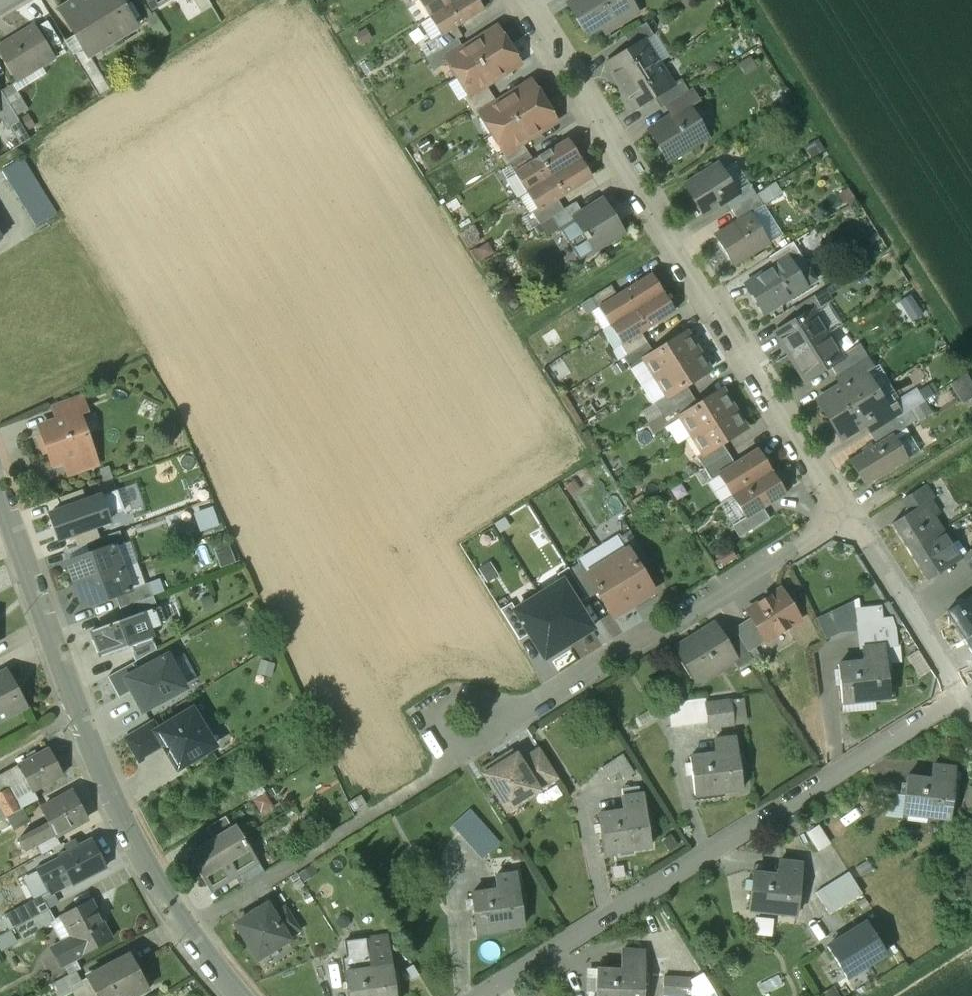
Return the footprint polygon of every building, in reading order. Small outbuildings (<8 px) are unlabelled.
[(60,9),(75,34),(85,50),(116,32),(119,37),(135,28),(118,0),(75,0),(60,9)] [(153,8),(166,0),(148,0),(153,8)] [(200,13),(211,7),(207,0),(192,0),(200,13)] [(430,17),(457,0),(419,0),(430,17)] [(430,17),(441,35),(456,26),(483,10),(477,0),(457,0),(430,17)] [(571,4),(579,17),(582,15),(591,30),(602,23),(608,32),(624,22),(619,13),(631,5),(628,0),(578,0),(571,4)] [(646,23),(625,36),(632,46),(643,40),(644,41),(653,35),(646,23)] [(34,26),(0,47),(0,54),(15,78),(39,63),(41,67),(54,59),(34,26)] [(441,35),(436,39),(442,49),(458,40),(463,36),(456,26),(441,35)] [(464,50),(449,59),(450,61),(460,76),(507,47),(496,30),(464,50)] [(85,50),(75,34),(64,41),(98,98),(111,90),(89,56),(85,50)] [(442,49),(436,53),(444,65),(450,61),(449,59),(464,50),(458,40),(442,49)] [(632,46),(606,62),(616,78),(618,77),(622,84),(657,63),(644,41),(643,40),(632,46)] [(507,47),(460,76),(470,93),(471,94),(486,85),(518,65),(507,47)] [(657,63),(622,84),(628,94),(627,95),(637,111),(655,99),(673,88),(672,86),(657,63)] [(681,80),(672,86),(673,88),(655,99),(661,108),(664,106),(688,91),(681,80)] [(498,104),(483,114),(484,116),(494,132),(542,103),(531,84),(498,104)] [(486,85),(471,94),(470,93),(463,97),(470,107),(492,94),(486,85)] [(700,102),(691,89),(688,91),(664,106),(671,117),(687,107),(689,109),(700,102)] [(0,92),(0,118),(6,128),(18,121),(0,92)] [(492,94),(470,107),(478,120),(484,116),(483,114),(498,104),(492,94)] [(542,103),(494,132),(506,150),(506,152),(522,142),(554,122),(542,103)] [(671,117),(649,131),(668,161),(680,154),(683,155),(693,149),(693,145),(689,139),(702,130),(689,109),(687,107),(671,117)] [(689,139),(693,145),(706,137),(702,130),(689,139)] [(522,142),(506,152),(506,150),(499,154),(506,165),(528,151),(522,142)] [(534,162),(518,171),(519,173),(530,190),(578,160),(566,142),(534,162)] [(528,151),(506,165),(513,176),(519,173),(518,171),(534,162),(528,151)] [(56,214),(22,158),(2,170),(35,226),(56,214)] [(578,160),(530,190),(541,207),(542,209),(557,199),(590,179),(578,160)] [(721,166),(685,188),(702,216),(727,200),(738,193),(738,192),(721,166)] [(750,185),(738,192),(738,193),(727,200),(732,209),(756,194),(750,185)] [(756,194),(732,209),(740,221),(751,214),(763,206),(756,194)] [(557,199),(542,209),(541,207),(535,211),(542,223),(553,216),(563,209),(557,199)] [(582,212),(574,217),(575,219),(584,233),(582,234),(586,240),(588,239),(595,251),(623,233),(603,200),(582,212)] [(563,209),(553,216),(560,228),(575,219),(574,217),(582,212),(575,202),(563,209)] [(740,221),(716,236),(733,264),(769,244),(751,214),(740,221)] [(794,242),(770,257),(776,268),(791,259),(791,260),(801,254),(794,242)] [(776,268),(747,286),(763,312),(817,280),(811,269),(801,276),(791,260),(791,259),(776,268)] [(617,297),(602,305),(603,307),(614,324),(661,294),(650,276),(617,297)] [(610,286),(591,298),(599,310),(603,307),(602,305),(617,297),(610,286)] [(824,289),(795,307),(802,319),(814,312),(815,312),(832,302),(824,289)] [(661,294),(614,324),(625,341),(626,343),(640,334),(673,314),(661,294)] [(802,319),(778,333),(792,356),(828,334),(815,312),(814,312),(802,319)] [(652,354),(645,359),(645,360),(656,377),(697,352),(686,333),(652,354)] [(640,334),(626,343),(625,341),(620,344),(627,356),(646,344),(640,334)] [(828,334),(792,356),(806,380),(830,365),(842,358),(842,357),(828,334)] [(627,356),(624,358),(631,369),(645,360),(645,359),(652,354),(646,344),(627,356)] [(858,347),(842,357),(842,358),(830,365),(836,375),(837,375),(864,358),(858,347)] [(697,352),(656,377),(668,396),(668,397),(685,386),(709,371),(697,352)] [(864,358),(837,375),(843,385),(863,372),(864,374),(875,366),(868,355),(864,358)] [(971,394),(971,381),(966,371),(948,381),(960,401),(971,394)] [(843,385),(818,401),(829,420),(875,391),(864,374),(863,372),(843,385)] [(685,386),(668,397),(668,396),(655,403),(662,414),(691,396),(685,386)] [(697,406),(681,416),(681,417),(692,435),(733,410),(721,391),(697,406)] [(875,391),(829,420),(841,439),(866,423),(887,410),(886,409),(875,391)] [(691,396),(662,414),(669,425),(681,417),(681,416),(697,406),(691,396)] [(80,399),(53,409),(57,421),(78,414),(79,414),(85,412),(80,399)] [(897,403),(886,409),(887,410),(866,423),(872,433),(895,419),(904,414),(897,403)] [(733,410),(692,435),(704,453),(704,454),(721,443),(744,429),(733,410)] [(57,421),(40,428),(43,436),(39,438),(45,453),(48,451),(53,465),(64,461),(92,450),(79,414),(78,414),(57,421)] [(872,433),(871,434),(877,444),(889,437),(890,437),(902,430),(895,419),(872,433)] [(877,444),(853,459),(867,482),(904,460),(890,437),(889,437),(877,444)] [(721,443),(704,454),(704,453),(697,458),(703,468),(727,454),(721,443)] [(733,463),(717,473),(718,475),(732,496),(772,471),(757,448),(733,463)] [(92,450),(64,461),(69,473),(97,463),(92,450)] [(733,463),(727,454),(703,468),(711,480),(718,475),(717,473),(733,463)] [(772,471),(732,496),(746,518),(746,520),(763,509),(786,495),(772,471)] [(925,486),(901,501),(909,514),(923,505),(933,499),(925,486)] [(82,490),(60,498),(64,509),(86,501),(82,490)] [(117,490),(100,496),(107,517),(124,511),(117,490)] [(86,501),(64,509),(49,514),(58,541),(73,535),(96,528),(109,523),(107,517),(100,496),(86,501)] [(191,509),(194,529),(217,525),(213,505),(191,509)] [(909,514),(891,525),(908,552),(940,532),(923,505),(909,514)] [(763,509),(746,520),(746,518),(733,526),(740,537),(769,519),(763,509)] [(96,528),(73,535),(77,546),(85,543),(99,538),(96,528)] [(99,538),(85,543),(89,555),(114,546),(114,547),(123,544),(119,531),(99,538)] [(648,561),(629,531),(618,538),(627,551),(628,550),(639,567),(648,561)] [(940,532),(908,552),(926,579),(958,559),(940,532)] [(89,555),(66,563),(75,585),(122,569),(114,547),(114,546),(89,555)] [(627,551),(607,563),(631,603),(653,590),(639,567),(628,550),(627,551)] [(963,556),(971,569),(971,550),(963,556)] [(597,593),(586,575),(588,574),(580,561),(568,569),(586,598),(587,599),(597,593)] [(588,574),(586,575),(597,593),(611,615),(631,603),(607,563),(588,574)] [(122,569),(75,585),(83,608),(115,596),(130,591),(129,590),(122,569)] [(562,581),(576,604),(586,598),(568,569),(558,575),(562,581)] [(538,596),(567,643),(591,628),(576,604),(562,581),(538,596)] [(130,591),(115,596),(119,608),(153,596),(148,583),(129,590),(130,591)] [(782,591),(746,612),(750,619),(766,643),(800,622),(782,591)] [(153,596),(119,608),(123,619),(143,613),(143,614),(157,609),(153,596)] [(529,634),(544,658),(567,643),(538,596),(514,610),(529,634)] [(947,612),(964,639),(971,634),(971,597),(947,612)] [(815,621),(826,643),(842,634),(861,632),(861,623),(859,607),(859,601),(815,621)] [(519,640),(529,634),(514,610),(510,604),(500,611),(519,640)] [(859,607),(861,623),(881,621),(881,616),(880,605),(859,607)] [(123,619),(91,631),(94,640),(91,641),(96,654),(99,653),(101,657),(129,647),(152,639),(143,614),(143,613),(123,619)] [(893,615),(881,616),(881,621),(884,645),(885,657),(900,655),(897,625),(893,615)] [(766,643),(750,619),(733,629),(739,639),(748,653),(766,643)] [(881,621),(861,623),(861,632),(862,647),(884,645),(881,621)] [(712,628),(677,650),(696,680),(730,658),(731,657),(726,648),(712,628)] [(152,639),(129,647),(135,662),(136,661),(156,650),(152,639)] [(739,639),(726,648),(731,657),(730,658),(738,669),(752,660),(748,653),(739,639)] [(884,645),(862,647),(863,660),(838,662),(841,702),(888,698),(885,657),(884,645)] [(138,674),(128,680),(133,691),(143,709),(182,688),(167,658),(138,674)] [(136,661),(135,662),(107,676),(119,698),(133,691),(128,680),(138,674),(133,664),(136,662),(136,661)] [(26,708),(7,672),(0,676),(0,722),(26,708)] [(704,699),(667,704),(670,727),(707,722),(705,704),(704,699)] [(730,701),(733,724),(748,722),(745,699),(730,701)] [(730,701),(705,704),(707,722),(708,727),(733,724),(730,701)] [(157,732),(155,732),(163,744),(177,768),(213,746),(207,736),(212,733),(202,718),(197,721),(191,711),(157,732)] [(150,721),(125,736),(139,759),(163,744),(155,732),(157,732),(150,721)] [(716,753),(690,756),(695,795),(742,789),(735,737),(714,740),(716,753)] [(50,749),(4,774),(12,788),(26,780),(32,790),(32,791),(33,791),(63,774),(50,749)] [(540,750),(520,762),(537,791),(558,778),(540,750)] [(520,762),(513,751),(491,765),(494,769),(485,774),(507,810),(537,791),(520,762)] [(625,759),(605,769),(611,781),(621,777),(625,784),(635,780),(625,759)] [(482,770),(485,774),(494,769),(491,765),(482,770)] [(954,768),(931,765),(930,778),(906,775),(902,815),(948,820),(954,768)] [(8,790),(12,788),(4,774),(0,776),(0,804),(7,816),(21,809),(27,805),(22,796),(14,800),(8,790)] [(32,790),(22,796),(27,805),(38,800),(33,791),(32,791),(32,790)] [(61,799),(58,794),(49,799),(51,804),(41,809),(49,824),(20,839),(26,850),(55,834),(55,836),(86,819),(72,792),(61,799)] [(643,794),(622,797),(624,811),(598,815),(599,824),(594,825),(595,831),(600,830),(603,852),(619,850),(620,855),(633,853),(632,848),(650,846),(643,794)] [(0,820),(0,831),(12,825),(16,834),(30,827),(21,809),(7,816),(0,820)] [(499,843),(471,809),(453,824),(482,858),(499,843)] [(225,817),(205,828),(214,842),(214,843),(233,831),(225,817)] [(239,841),(233,831),(214,843),(214,842),(189,857),(201,877),(208,872),(216,885),(233,875),(256,860),(243,839),(239,841)] [(91,840),(77,847),(75,843),(67,846),(70,851),(60,857),(37,870),(43,882),(67,870),(74,883),(104,867),(91,840)] [(256,860),(233,875),(240,887),(264,872),(256,860)] [(801,865),(779,863),(777,875),(753,873),(749,911),(796,916),(801,865)] [(209,890),(216,885),(208,872),(201,877),(209,890)] [(497,889),(471,892),(471,897),(465,898),(467,909),(473,908),(476,931),(523,925),(517,873),(495,876),(497,889)] [(848,873),(816,894),(829,915),(862,894),(848,873)] [(90,899),(60,915),(72,936),(61,942),(51,947),(60,964),(63,963),(74,957),(110,938),(90,899)] [(266,906),(236,924),(257,958),(287,939),(286,938),(273,916),(266,906)] [(48,909),(23,922),(30,934),(51,923),(55,921),(53,918),(48,909)] [(298,931),(284,909),(273,916),(286,938),(298,931)] [(72,936),(60,915),(53,918),(55,921),(51,923),(61,942),(72,936)] [(753,915),(751,932),(768,934),(770,918),(753,915)] [(23,922),(15,927),(22,939),(30,934),(23,922)] [(866,923),(827,947),(846,978),(885,953),(866,923)] [(345,973),(348,995),(396,995),(392,967),(387,935),(366,939),(370,969),(345,973)] [(370,969),(366,939),(345,941),(347,959),(342,959),(345,973),(370,969)] [(596,969),(596,978),(588,978),(587,992),(596,992),(596,995),(643,995),(644,953),(622,952),(622,969),(596,969)] [(86,977),(95,995),(124,995),(130,993),(132,995),(135,995),(149,989),(131,954),(86,977)] [(74,957),(63,963),(70,975),(77,971),(81,969),(74,957)] [(77,971),(70,975),(54,983),(60,995),(68,995),(85,987),(77,971)] [(664,980),(663,995),(688,995),(689,981),(664,980)]
